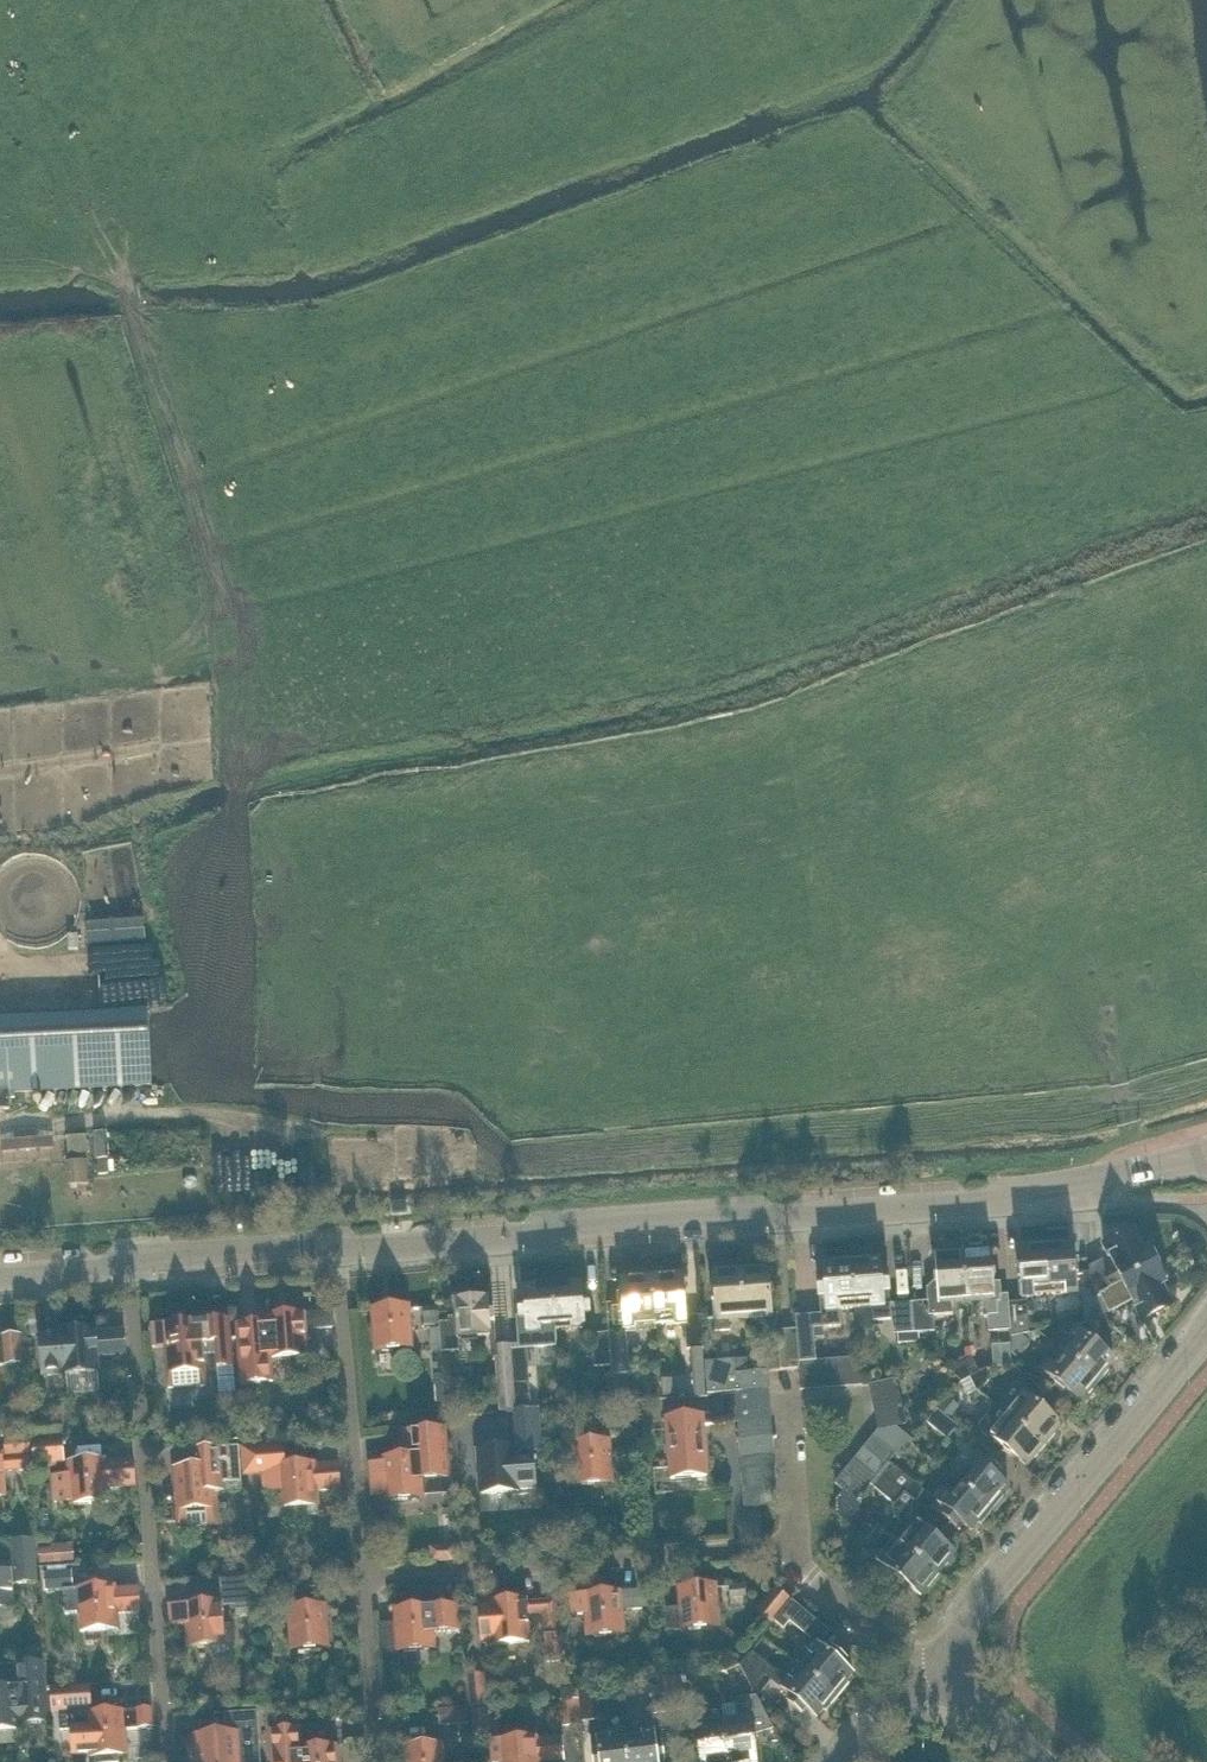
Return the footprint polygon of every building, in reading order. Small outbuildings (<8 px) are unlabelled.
[(153,1084),(149,1011),(0,1019),(0,1109),(12,1109),(11,1092),(153,1084)] [(1145,1252),(1144,1250),(1134,1230),(1105,1245),(1120,1276),(1107,1282),(1105,1261),(1091,1267),(1093,1299),(1162,1265),(1154,1250),(1151,1252),(1150,1250),(1145,1252)] [(1074,1246),(1063,1247),(1063,1244),(1047,1245),(1051,1295),(1079,1293),(1077,1276),(1080,1276),(1079,1264),(1076,1264),(1074,1246)] [(1021,1297),(1051,1295),(1047,1245),(1031,1246),(1032,1250),(1020,1251),(1021,1268),(1019,1269),(1020,1281),(1023,1281),(1023,1284),(1020,1284),(1021,1297)] [(992,1253),(980,1253),(980,1250),(964,1252),(968,1301),(985,1300),(986,1309),(996,1308),(994,1282),(996,1278),(996,1273),(993,1271),(992,1253)] [(952,1302),(968,1301),(964,1252),(949,1253),(949,1256),(937,1257),(938,1275),(936,1278),(937,1284),(935,1287),(935,1291),(929,1291),(930,1304),(914,1305),(916,1334),(935,1333),(934,1317),(953,1315),(952,1302)] [(871,1262),(871,1260),(870,1259),(853,1260),(856,1308),(875,1307),(876,1316),(886,1316),(886,1306),(892,1306),(889,1275),(883,1275),(882,1261),(871,1262)] [(841,1309),(856,1308),(853,1260),(835,1261),(836,1264),(824,1265),(825,1280),(819,1280),(823,1328),(842,1327),(841,1309)] [(1165,1281),(1169,1279),(1162,1265),(1093,1299),(1093,1301),(1100,1300),(1101,1307),(1129,1293),(1144,1322),(1173,1306),(1162,1285),(1167,1283),(1165,1281)] [(769,1269),(758,1270),(758,1268),(742,1269),(747,1318),(764,1317),(765,1328),(781,1327),(779,1301),(772,1302),(772,1298),(774,1295),(774,1290),(771,1288),(769,1269)] [(731,1319),(747,1318),(742,1269),(727,1270),(727,1272),(715,1273),(716,1284),(712,1285),(716,1332),(732,1331),(731,1319)] [(653,1278),(649,1278),(648,1273),(628,1274),(628,1280),(623,1280),(626,1321),(610,1323),(610,1333),(593,1334),(596,1368),(613,1367),(613,1371),(630,1370),(627,1328),(656,1326),(653,1278)] [(703,1316),(687,1317),(683,1276),(653,1278),(656,1326),(687,1324),(689,1351),(705,1349),(703,1316)] [(573,1284),(573,1281),(572,1281),(554,1282),(558,1331),(586,1329),(585,1315),(591,1314),(590,1297),(584,1297),(583,1283),(573,1284)] [(542,1332),(558,1331),(554,1282),(536,1284),(536,1287),(525,1287),(526,1302),(520,1302),(522,1334),(526,1333),(527,1343),(543,1342),(542,1332)] [(494,1303),(489,1304),(489,1300),(456,1302),(457,1317),(449,1318),(449,1322),(440,1323),(440,1325),(442,1352),(460,1351),(459,1340),(492,1337),(491,1334),(496,1333),(495,1323),(494,1303)] [(1101,1308),(1101,1307),(1100,1300),(1093,1301),(1085,1302),(1086,1309),(1101,1308)] [(1013,1338),(1031,1334),(1028,1303),(1010,1304),(1013,1338)] [(899,1335),(916,1334),(914,1305),(897,1306),(899,1335)] [(413,1348),(410,1309),(410,1306),(373,1308),(377,1351),(413,1348)] [(440,1325),(440,1323),(438,1307),(424,1309),(426,1326),(440,1325)] [(996,1308),(986,1309),(987,1335),(1010,1335),(1009,1311),(996,1311),(996,1308)] [(1086,1317),(1102,1316),(1101,1308),(1086,1309),(1086,1317)] [(269,1322),(238,1325),(242,1384),(274,1381),(272,1359),(308,1357),(306,1329),(335,1327),(334,1311),(268,1316),(269,1322)] [(175,1323),(153,1325),(155,1348),(166,1347),(167,1349),(168,1368),(170,1388),(207,1386),(205,1365),(205,1354),(219,1353),(219,1364),(220,1367),(234,1366),(233,1349),(230,1319),(185,1323),(175,1323)] [(817,1362),(816,1349),(814,1328),(797,1329),(798,1349),(799,1363),(800,1363),(815,1362),(817,1362)] [(799,1363),(798,1349),(797,1329),(779,1331),(780,1349),(782,1370),(800,1369),(800,1363),(799,1363)] [(60,1334),(41,1335),(44,1375),(63,1374),(63,1376),(100,1373),(98,1348),(127,1346),(126,1331),(97,1333),(96,1330),(60,1332),(60,1334)] [(1093,1339),(1092,1341),(1079,1330),(1061,1351),(1099,1382),(1110,1370),(1107,1368),(1115,1359),(1101,1348),(1103,1347),(1093,1339)] [(24,1364),(22,1335),(0,1337),(0,1366),(24,1364)] [(1014,1338),(1013,1338),(1013,1342),(1014,1349),(1014,1353),(1017,1358),(1025,1349),(1030,1343),(1023,1336),(1014,1338)] [(516,1410),(512,1349),(512,1346),(496,1347),(501,1411),(516,1410)] [(532,1409),(528,1349),(528,1348),(517,1349),(512,1349),(516,1410),(532,1409)] [(1089,1394),(1099,1382),(1061,1351),(1044,1372),(1057,1383),(1055,1385),(1065,1392),(1066,1390),(1080,1402),(1087,1393),(1089,1394)] [(847,1387),(862,1386),(861,1359),(845,1360),(847,1387)] [(832,1388),(847,1387),(845,1360),(830,1361),(832,1388)] [(972,1360),(964,1365),(969,1375),(979,1373),(978,1371),(972,1360)] [(817,1389),(832,1388),(830,1361),(817,1362),(815,1362),(817,1389)] [(802,1391),(817,1389),(815,1362),(800,1363),(800,1369),(802,1391)] [(964,1365),(955,1369),(962,1382),(969,1378),(964,1365)] [(737,1392),(769,1389),(768,1372),(736,1374),(736,1380),(737,1392)] [(979,1373),(970,1378),(977,1391),(981,1393),(990,1381),(988,1372),(979,1373)] [(969,1395),(977,1391),(970,1378),(969,1378),(962,1382),(969,1395)] [(737,1394),(737,1392),(736,1380),(708,1382),(709,1395),(737,1394)] [(898,1380),(870,1385),(873,1401),(901,1395),(898,1380)] [(740,1408),(770,1406),(769,1389),(737,1392),(737,1394),(739,1393),(739,1394),(740,1408)] [(741,1422),(740,1408),(739,1394),(723,1396),(725,1413),(668,1418),(669,1436),(672,1478),(709,1476),(705,1425),(741,1422)] [(901,1395),(873,1401),(876,1415),(904,1409),(901,1395)] [(1043,1406),(1040,1406),(1026,1395),(1008,1415),(1046,1446),(1056,1434),(1054,1433),(1062,1423),(1047,1412),(1047,1409),(1043,1406)] [(950,1397),(938,1408),(950,1417),(960,1405),(950,1397)] [(741,1424),(771,1422),(770,1406),(740,1408),(741,1422),(741,1424)] [(1046,1446),(1008,1415),(997,1406),(979,1427),(980,1431),(986,1436),(990,1436),(1004,1447),(1005,1452),(1009,1455),(1014,1454),(1027,1465),(1034,1457),(1036,1458),(1046,1446)] [(904,1409),(876,1415),(880,1430),(897,1426),(907,1424),(904,1409)] [(927,1423),(928,1423),(948,1441),(959,1428),(938,1410),(927,1423)] [(9,1414),(9,1415),(9,1426),(29,1425),(28,1414),(9,1414)] [(60,1418),(33,1419),(33,1437),(62,1435),(60,1418)] [(742,1440),(773,1438),(771,1422),(741,1424),(742,1440)] [(880,1430),(875,1436),(897,1453),(896,1453),(900,1456),(913,1440),(897,1426),(880,1430)] [(384,1462),(370,1463),(372,1482),(373,1497),(387,1496),(387,1501),(392,1500),(409,1499),(425,1498),(424,1480),(452,1478),(448,1428),(402,1431),(402,1432),(404,1456),(395,1457),(384,1458),(384,1462)] [(5,1496),(3,1468),(32,1465),(31,1455),(30,1436),(6,1438),(7,1457),(3,1457),(2,1453),(0,1454),(0,1496),(5,1496)] [(896,1453),(897,1453),(875,1436),(865,1448),(886,1466),(896,1453)] [(743,1456),(774,1454),(773,1438),(742,1440),(743,1456)] [(42,1462),(63,1460),(61,1441),(41,1443),(42,1462)] [(614,1483),(611,1444),(610,1441),(574,1443),(577,1486),(614,1483)] [(625,1453),(640,1452),(639,1442),(624,1443),(625,1453)] [(194,1467),(176,1468),(180,1527),(217,1524),(215,1491),(225,1490),(224,1483),(243,1482),(242,1463),(240,1446),(220,1448),(193,1450),(194,1467)] [(245,1465),(278,1463),(277,1446),(244,1448),(245,1465)] [(516,1447),(478,1450),(482,1494),(520,1491),(520,1489),(538,1488),(535,1453),(517,1454),(516,1447)] [(876,1477),(886,1466),(865,1448),(855,1459),(876,1477)] [(744,1472),(775,1470),(774,1454),(743,1456),(744,1472)] [(988,1462),(985,1467),(974,1458),(955,1480),(993,1511),(1004,1497),(1002,1495),(1009,1487),(998,1478),(1002,1473),(988,1462)] [(867,1489),(876,1477),(855,1459),(846,1471),(867,1489)] [(71,1474),(52,1475),(54,1502),(73,1501),(73,1505),(77,1505),(94,1504),(110,1503),(109,1488),(137,1486),(135,1461),(106,1463),(106,1460),(90,1461),(80,1462),(70,1462),(71,1474)] [(279,1466),(265,1467),(267,1491),(281,1490),(283,1509),(287,1508),(303,1507),(319,1506),(319,1504),(318,1491),(342,1489),(340,1464),(317,1466),(316,1466),(316,1465),(316,1463),(300,1464),(290,1465),(279,1466)] [(906,1493),(915,1482),(893,1463),(883,1474),(906,1493)] [(745,1489),(776,1487),(775,1470),(744,1472),(745,1489)] [(857,1500),(867,1489),(846,1471),(836,1483),(845,1491),(857,1500)] [(915,1501),(906,1493),(883,1474),(874,1485),(896,1504),(897,1517),(904,1523),(892,1536),(902,1544),(940,1575),(950,1563),(947,1561),(955,1552),(941,1541),(941,1537),(936,1533),(933,1533),(912,1516),(915,1501)] [(982,1525),(993,1511),(955,1480),(937,1502),(948,1511),(943,1516),(957,1528),(962,1522),(972,1531),(979,1523),(982,1525)] [(746,1506),(777,1504),(776,1487),(745,1489),(746,1506)] [(861,1504),(857,1500),(845,1491),(837,1500),(837,1514),(868,1539),(880,1525),(858,1507),(861,1504)] [(36,1540),(36,1539),(12,1541),(14,1565),(0,1566),(0,1609),(14,1608),(12,1584),(39,1582),(36,1540)] [(930,1587),(940,1575),(902,1544),(890,1557),(884,1551),(877,1559),(897,1575),(898,1580),(902,1583),(906,1583),(920,1594),(927,1585),(930,1587)] [(433,1562),(457,1560),(456,1546),(432,1548),(433,1562)] [(44,1549),(43,1549),(43,1561),(64,1561),(63,1547),(44,1549)] [(313,1568),(299,1569),(300,1578),(314,1577),(313,1568)] [(73,1572),(64,1573),(66,1589),(74,1588),(73,1572)] [(683,1630),(720,1628),(717,1585),(680,1588),(683,1630)] [(731,1597),(747,1596),(746,1586),(731,1587),(731,1597)] [(116,1587),(65,1590),(67,1614),(81,1613),(82,1631),(119,1629),(118,1613),(142,1611),(140,1588),(116,1589),(116,1587)] [(252,1604),(248,1604),(247,1589),(222,1591),(223,1602),(170,1606),(171,1626),(187,1625),(189,1648),(213,1646),(214,1655),(215,1659),(218,1662),(222,1664),(227,1664),(231,1662),(233,1658),(234,1654),(232,1626),(225,1626),(224,1606),(237,1605),(238,1615),(253,1614),(252,1604)] [(773,1621),(791,1600),(778,1589),(760,1610),(773,1621)] [(623,1610),(652,1608),(651,1590),(571,1596),(573,1615),(587,1614),(588,1637),(625,1634),(623,1610)] [(556,1600),(527,1603),(527,1599),(490,1602),(491,1605),(480,1606),(483,1643),(493,1642),(494,1645),(531,1642),(529,1613),(557,1611),(556,1600)] [(790,1623),(807,1637),(818,1646),(819,1645),(830,1632),(792,1601),(775,1622),(784,1630),(790,1623)] [(330,1648),(327,1608),(327,1605),(290,1608),(293,1651),(330,1648)] [(341,1618),(356,1617),(356,1606),(341,1608),(341,1618)] [(461,1607),(433,1609),(432,1607),(396,1609),(399,1652),(436,1649),(434,1633),(462,1630),(461,1607)] [(834,1649),(830,1654),(819,1645),(818,1646),(801,1668),(838,1698),(849,1684),(847,1682),(854,1674),(843,1665),(847,1660),(834,1649)] [(777,1672),(776,1673),(752,1653),(742,1664),(753,1688),(757,1696),(758,1696),(771,1680),(783,1690),(793,1698),(789,1703),(802,1714),(806,1709),(817,1718),(824,1709),(827,1712),(838,1698),(801,1668),(789,1682),(777,1672)] [(23,1730),(23,1728),(23,1724),(51,1722),(51,1721),(50,1711),(47,1664),(19,1666),(20,1687),(3,1688),(0,1689),(0,1732),(23,1730)] [(473,1676),(470,1677),(470,1678),(472,1705),(487,1704),(485,1676),(473,1676)] [(666,1680),(670,1711),(687,1708),(683,1677),(666,1680)] [(652,1713),(670,1711),(666,1680),(659,1681),(648,1682),(648,1684),(649,1692),(650,1695),(652,1713)] [(52,1690),(54,1713),(60,1712),(62,1730),(73,1729),(74,1754),(76,1754),(91,1754),(92,1757),(98,1757),(98,1761),(119,1761),(119,1755),(129,1754),(127,1729),(155,1727),(153,1709),(125,1711),(109,1713),(99,1714),(90,1715),(89,1710),(92,1710),(91,1687),(52,1690)] [(598,1689),(580,1691),(583,1722),(601,1720),(598,1689)] [(723,1706),(725,1722),(727,1737),(730,1761),(758,1761),(757,1755),(755,1746),(757,1744),(757,1739),(754,1737),(754,1736),(775,1729),(758,1696),(757,1696),(737,1699),(738,1705),(723,1706)] [(580,1724),(578,1699),(561,1700),(563,1726),(580,1724)] [(696,1711),(698,1725),(700,1742),(697,1745),(698,1752),(702,1754),(702,1761),(703,1761),(730,1761),(727,1737),(725,1722),(723,1706),(722,1701),(704,1703),(705,1710),(696,1711)] [(461,1708),(440,1709),(440,1710),(441,1722),(441,1726),(469,1724),(468,1707),(461,1708)] [(488,1735),(487,1709),(471,1710),(473,1736),(488,1735)] [(196,1736),(197,1761),(262,1761),(259,1712),(226,1714),(228,1733),(196,1736)] [(656,1731),(655,1722),(642,1724),(643,1732),(627,1734),(631,1761),(659,1761),(666,1761),(662,1730),(656,1731)] [(271,1730),(273,1755),(273,1761),(338,1761),(337,1750),(337,1749),(337,1746),(321,1747),(311,1748),(303,1749),(302,1727),(271,1730)] [(627,1734),(592,1739),(595,1761),(631,1761),(627,1734)] [(538,1740),(538,1737),(491,1740),(493,1761),(540,1761),(564,1760),(562,1738),(538,1740)] [(406,1747),(407,1761),(444,1761),(444,1753),(443,1747),(443,1744),(428,1745),(427,1745),(417,1746),(406,1747)] [(353,1759),(367,1758),(366,1747),(352,1748),(353,1759)]
